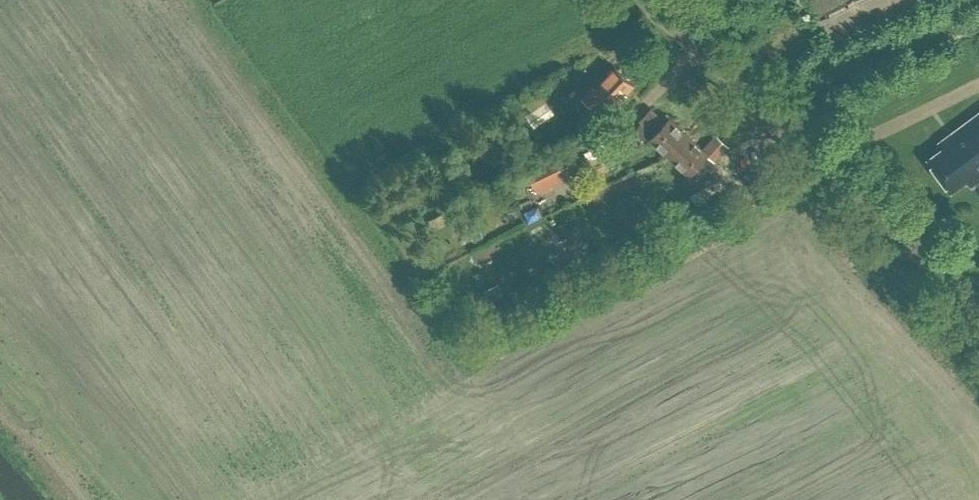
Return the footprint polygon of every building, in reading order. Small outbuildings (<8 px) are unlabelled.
[(835,50),(939,0),(811,0),(835,50)] [(602,95),(614,107),(635,84),(616,66),(596,88),(593,86),(582,98),(591,106),(602,95)] [(557,113),(542,91),(526,102),(532,111),(527,114),(535,127),(557,113)] [(651,137),(670,156),(690,135),(670,117),(666,121),(651,108),(640,119),(655,133),(651,137)] [(944,147),(929,158),(953,191),(968,179),(972,185),(978,180),(978,112),(953,132),(940,141),(944,147)] [(670,156),(690,174),(709,154),(715,160),(729,145),(717,134),(704,149),(690,135),(670,156)] [(569,142),(524,162),(537,191),(582,171),(569,142)]
